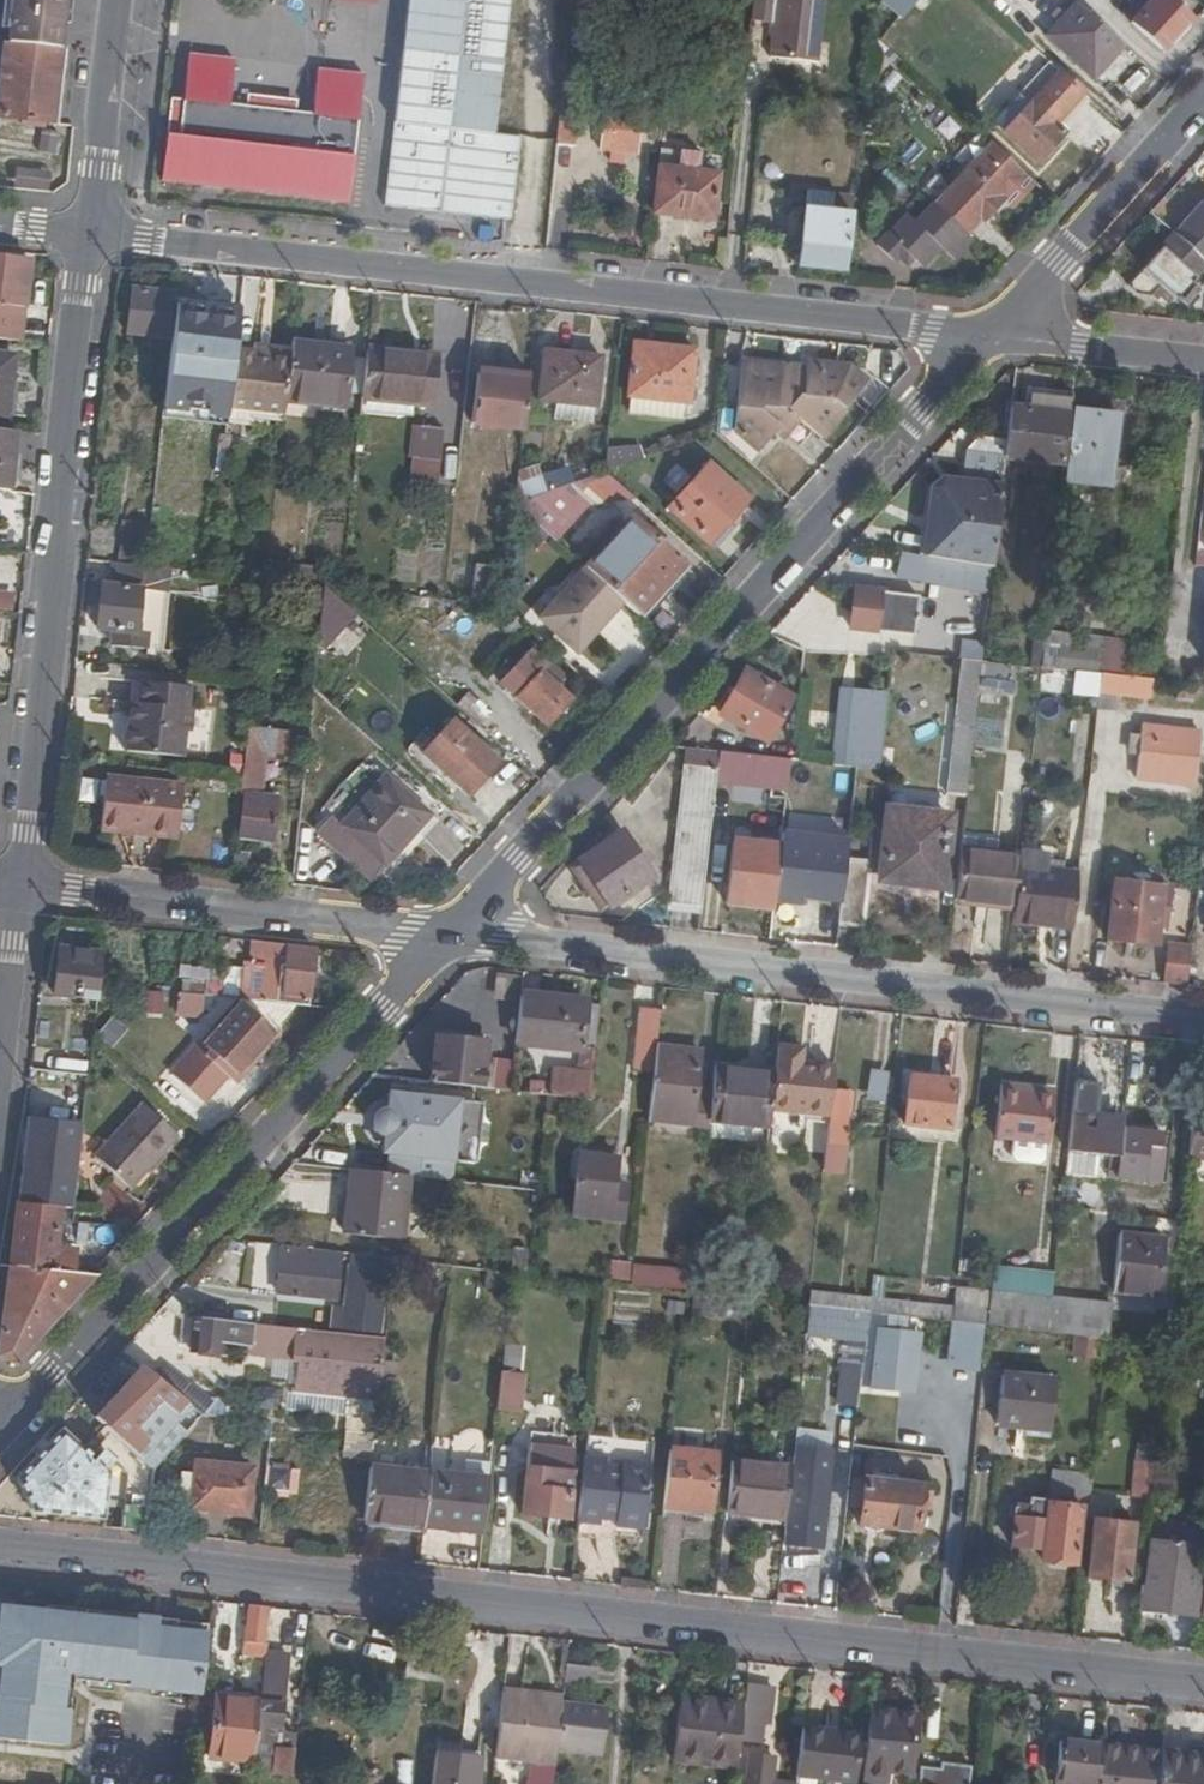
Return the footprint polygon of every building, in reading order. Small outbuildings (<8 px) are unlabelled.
[(66,0),(17,0),(15,20),(63,26),(66,0)] [(495,131),(509,0),(405,0),(383,206),(511,220),(520,134),(495,131)] [(752,24),(775,26),(771,58),(816,64),(823,0),(755,0),(752,24)] [(904,17),(915,0),(880,0),(904,17)] [(1129,22),(1162,52),(1192,16),(1174,0),(1148,0),(1129,22)] [(1103,68),(1123,46),(1077,4),(1047,36),(1088,73),(1097,64),(1103,68)] [(61,51),(63,26),(15,20),(11,45),(61,51)] [(8,45),(0,44),(0,115),(8,45)] [(61,51),(11,45),(8,45),(0,115),(0,116),(52,123),(61,51)] [(185,99),(171,97),(162,180),(350,201),(365,72),(317,67),(312,112),(230,103),(235,58),(190,53),(185,99)] [(1056,128),(1084,96),(1051,66),(998,127),(1040,165),(1066,136),(1056,128)] [(640,115),(606,111),(602,151),(637,155),(640,115)] [(560,112),(556,146),(573,147),(576,121),(567,120),(567,113),(560,112)] [(996,195),(1020,171),(992,145),(951,189),(935,174),(921,188),(964,228),(977,215),(984,221),(1002,200),(996,195)] [(718,173),(660,168),(655,215),(713,219),(718,173)] [(51,174),(17,170),(15,188),(48,193),(51,174)] [(800,265),(845,270),(851,211),(830,210),(831,192),(808,190),(800,265)] [(1178,230),(1203,252),(1203,202),(1178,230)] [(950,258),(970,238),(932,203),(913,223),(905,216),(887,235),(885,232),(874,244),(889,260),(895,255),(902,261),(907,255),(917,265),(937,247),(950,258)] [(972,234),(984,221),(977,215),(964,228),(972,234)] [(1178,230),(1129,283),(1142,292),(1152,292),(1155,289),(1162,281),(1168,287),(1179,295),(1181,293),(1191,282),(1203,267),(1203,268),(1203,252),(1178,230)] [(19,341),(28,261),(0,258),(0,339),(19,341)] [(1162,281),(1155,289),(1162,293),(1168,287),(1162,281)] [(1200,291),(1191,282),(1181,293),(1186,297),(1188,295),(1193,298),(1200,291)] [(173,339),(178,297),(132,293),(128,335),(173,339)] [(236,354),(242,306),(185,299),(181,347),(211,350),(209,368),(234,371),(236,354)] [(352,351),(293,344),(292,352),(286,402),(345,409),(352,351)] [(684,404),(688,404),(693,352),(636,347),(629,398),(632,399),(684,404)] [(255,348),(253,355),(267,357),(268,350),(255,348)] [(253,355),(236,354),(234,371),(228,417),(254,421),(255,414),(285,417),(286,402),(292,352),(268,350),(267,357),(253,355)] [(437,360),(368,351),(363,398),(431,406),(437,360)] [(0,355),(0,415),(10,416),(16,357),(0,355)] [(600,361),(546,355),(541,401),(557,402),(595,406),(600,361)] [(739,387),(720,384),(714,431),(749,461),(758,451),(779,428),(785,434),(798,421),(818,439),(865,385),(847,368),(810,363),(807,365),(805,378),(798,377),(799,373),(780,371),(781,367),(742,362),(739,387)] [(524,428),(529,381),(478,374),(472,423),(524,428)] [(187,431),(222,435),(227,381),(193,376),(187,431)] [(1025,410),(1012,408),(1009,439),(1007,456),(1067,464),(1076,397),(1028,391),(1025,410)] [(682,420),(684,404),(632,399),(630,414),(682,420)] [(1108,419),(1109,405),(1079,400),(1069,481),(1116,486),(1119,456),(1122,456),(1126,422),(1108,419)] [(593,422),(595,406),(557,402),(556,418),(593,422)] [(1127,407),(1109,405),(1108,419),(1126,422),(1127,407)] [(442,452),(444,429),(422,426),(419,449),(442,452)] [(17,433),(0,432),(0,491),(10,492),(17,433)] [(222,435),(219,451),(229,453),(231,437),(222,435)] [(1007,456),(1009,439),(982,436),(967,452),(963,479),(962,485),(947,482),(933,490),(923,556),(944,561),(976,567),(994,570),(995,562),(1000,521),(1007,456)] [(706,466),(668,508),(710,546),(748,502),(706,466)] [(518,507),(549,495),(538,468),(519,474),(515,508),(518,507)] [(590,504),(636,499),(606,472),(549,495),(518,507),(556,541),(590,504)] [(927,486),(915,555),(923,556),(933,490),(947,482),(962,485),(963,479),(943,474),(927,486)] [(629,519),(584,567),(588,570),(623,601),(638,614),(680,566),(629,519)] [(1000,521),(995,562),(1012,563),(1017,522),(1000,521)] [(147,567),(152,524),(126,522),(122,565),(147,567)] [(915,555),(901,552),(897,572),(941,580),(942,576),(944,561),(923,556),(915,555)] [(944,561),(942,576),(974,582),(976,567),(944,561)] [(122,565),(114,565),(111,587),(167,594),(170,570),(147,567),(122,565)] [(478,566),(476,594),(488,595),(490,567),(478,566)] [(293,585),(315,587),(317,571),(295,569),(293,585)] [(623,601),(588,570),(540,622),(576,653),(623,601)] [(167,594),(111,587),(102,586),(96,629),(114,631),(112,646),(160,653),(167,594)] [(878,630),(876,650),(894,651),(915,653),(919,596),(856,589),(853,628),(878,630)] [(779,633),(817,652),(837,613),(798,594),(779,633)] [(331,641),(355,614),(333,595),(309,622),(331,641)] [(8,613),(10,597),(0,596),(0,612),(8,613)] [(1046,635),(1042,667),(1064,670),(1067,637),(1046,635)] [(1067,637),(1064,670),(1099,674),(1103,642),(1067,637)] [(1131,643),(1109,640),(1105,672),(1126,675),(1131,643)] [(564,676),(531,648),(500,684),(545,723),(569,697),(556,685),(564,676)] [(963,661),(956,722),(976,724),(979,694),(981,680),(981,678),(983,663),(963,661)] [(1008,666),(983,663),(981,678),(1006,681),(1008,666)] [(1154,680),(1103,674),(1101,674),(1099,695),(1152,701),(1154,680)] [(762,741),(789,700),(747,675),(721,716),(762,741)] [(1015,684),(981,680),(979,694),(1014,698),(1015,684)] [(138,725),(129,724),(126,751),(185,757),(187,733),(192,733),(195,710),(190,709),(193,687),(142,681),(140,704),(138,725)] [(1195,703),(1197,688),(1180,685),(1178,700),(1195,703)] [(836,687),(833,764),(881,766),(884,689),(836,687)] [(481,726),(492,714),(470,694),(459,706),(481,726)] [(131,703),(129,724),(138,725),(140,704),(131,703)] [(968,795),(976,724),(956,722),(948,792),(968,795)] [(454,723),(424,754),(467,794),(496,762),(454,723)] [(1191,783),(1197,735),(1143,729),(1142,737),(1131,736),(1131,754),(1139,754),(1137,777),(1191,783)] [(243,780),(241,798),(245,798),(240,840),(273,844),(277,802),(262,800),(266,763),(287,765),(290,736),(249,731),(243,780)] [(789,778),(791,761),(718,753),(716,767),(714,786),(749,790),(751,774),(789,778)] [(667,902),(700,907),(714,786),(716,767),(684,764),(667,902)] [(430,814),(386,774),(340,824),(331,817),(320,830),(343,852),(356,838),(385,866),(430,814)] [(186,790),(109,782),(104,828),(180,837),(186,790)] [(873,822),(868,860),(883,862),(881,877),(939,884),(946,816),(889,811),(888,824),(873,822)] [(603,903),(647,880),(624,836),(580,859),(603,903)] [(955,901),(1013,909),(1020,858),(998,856),(998,842),(963,837),(955,901)] [(723,902),(770,907),(776,848),(745,844),(744,859),(728,858),(723,902)] [(1012,926),(1073,933),(1080,872),(1050,869),(1050,853),(1020,850),(1020,858),(1013,909),(1012,926)] [(860,928),(867,864),(845,861),(838,925),(860,928)] [(1166,933),(1171,888),(1115,881),(1109,942),(1128,944),(1126,960),(1137,961),(1138,946),(1158,948),(1158,932),(1166,933)] [(318,950),(253,942),(250,966),(268,968),(265,1002),(311,1007),(318,950)] [(1166,985),(1188,987),(1191,951),(1169,949),(1166,985)] [(101,985),(104,955),(62,950),(56,997),(99,1002),(101,985)] [(185,980),(184,994),(207,996),(242,1000),(245,969),(225,967),(225,972),(223,984),(212,983),(185,980)] [(223,984),(225,972),(214,971),(212,983),(223,984)] [(168,992),(148,990),(145,1013),(165,1015),(166,1011),(168,992)] [(178,1017),(204,1019),(207,996),(184,994),(168,992),(166,1011),(179,1012),(178,1017)] [(583,1049),(588,1005),(525,996),(519,1042),(583,1049)] [(277,1032),(245,1005),(209,1046),(204,1042),(175,1076),(205,1103),(228,1076),(240,1085),(247,1076),(242,1072),(277,1032)] [(659,1047),(663,1010),(642,1008),(636,1068),(656,1070),(659,1047)] [(111,1046),(127,1027),(111,1015),(96,1034),(111,1046)] [(436,1037),(431,1082),(485,1089),(489,1043),(436,1037)] [(779,1045),(776,1068),(776,1074),(772,1109),(832,1115),(835,1091),(838,1067),(804,1064),(805,1048),(779,1045)] [(702,1052),(659,1047),(656,1070),(651,1120),(709,1126),(710,1120),(714,1086),(698,1085),(702,1052)] [(593,1101),(598,1052),(581,1050),(580,1072),(552,1070),(549,1097),(551,1097),(593,1101)] [(1123,1095),(1126,1057),(1110,1056),(1106,1094),(1123,1095)] [(776,1068),(717,1062),(716,1067),(776,1074),(776,1068)] [(776,1074),(716,1067),(714,1086),(710,1120),(770,1126),(772,1109),(776,1074)] [(869,1068),(864,1098),(882,1101),(887,1071),(869,1068)] [(952,1130),(956,1083),(912,1078),(906,1125),(952,1130)] [(1098,1083),(1075,1081),(1067,1152),(1100,1157),(1098,1175),(1144,1181),(1147,1149),(1161,1150),(1162,1136),(1094,1128),(1098,1083)] [(1018,1091),(1019,1085),(1000,1083),(993,1136),(1049,1141),(1054,1095),(1018,1091)] [(1055,1089),(1019,1085),(1018,1091),(1054,1095),(1055,1089)] [(853,1093),(835,1091),(832,1115),(829,1142),(847,1144),(853,1093)] [(484,1102),(390,1093),(384,1154),(478,1163),(484,1102)] [(178,1137),(142,1105),(96,1160),(132,1190),(178,1137)] [(26,1118),(16,1204),(57,1209),(74,1211),(83,1124),(36,1119),(26,1118)] [(1192,1119),(1188,1156),(1203,1159),(1203,1121),(1192,1119)] [(574,1213),(625,1219),(627,1187),(617,1185),(618,1158),(581,1155),(574,1213)] [(356,1172),(347,1171),(344,1204),(354,1204),(356,1172)] [(354,1204),(344,1204),(342,1233),(400,1238),(405,1178),(356,1172),(354,1204)] [(57,1209),(16,1204),(13,1219),(56,1222),(57,1209)] [(56,1222),(13,1219),(12,1230),(15,1231),(11,1270),(71,1276),(73,1253),(53,1251),(56,1222)] [(1114,1289),(1158,1294),(1164,1237),(1120,1232),(1114,1289)] [(342,1251),(332,1250),(332,1260),(341,1261),(342,1251)] [(341,1261),(332,1260),(301,1257),(298,1294),(337,1298),(341,1261)] [(610,1280),(631,1283),(633,1264),(612,1262),(610,1280)] [(634,1266),(632,1284),(688,1291),(692,1291),(694,1272),(634,1266)] [(992,1291),(1051,1298),(1051,1294),(1053,1273),(995,1267),(992,1291)] [(91,1280),(71,1276),(11,1270),(0,1345),(0,1361),(13,1367),(91,1280)] [(982,1324),(988,1325),(992,1291),(957,1287),(953,1320),(961,1322),(982,1324)] [(992,1291),(988,1325),(1047,1331),(1051,1298),(992,1291)] [(870,1311),(872,1300),(812,1293),(811,1305),(870,1311)] [(1086,1335),(1109,1338),(1113,1302),(1051,1294),(1051,1298),(1047,1331),(1060,1333),(1086,1335)] [(933,1305),(872,1298),(872,1300),(870,1311),(932,1318),(933,1305)] [(869,1329),(870,1311),(811,1305),(809,1324),(869,1329)] [(225,1319),(196,1316),(193,1347),(223,1350),(223,1341),(225,1319)] [(225,1319),(223,1341),(285,1347),(286,1325),(225,1319)] [(981,1341),(982,1324),(961,1322),(959,1339),(981,1341)] [(877,1324),(866,1387),(913,1395),(924,1332),(877,1324)] [(303,1349),(306,1327),(286,1325),(285,1347),(303,1349)] [(379,1386),(385,1335),(306,1327),(303,1349),(301,1377),(379,1386)] [(1084,1357),(1086,1335),(1060,1333),(1058,1355),(1084,1357)] [(526,1341),(506,1340),(504,1364),(523,1366),(526,1341)] [(837,1360),(836,1403),(859,1404),(861,1361),(837,1360)] [(502,1369),(497,1407),(523,1409),(526,1371),(502,1369)] [(997,1422),(1045,1427),(1050,1380),(1003,1375),(997,1422)] [(189,1431),(158,1388),(122,1414),(152,1457),(189,1431)] [(92,1453),(110,1430),(103,1424),(84,1447),(92,1453)] [(123,1528),(146,1530),(152,1465),(110,1430),(92,1453),(84,1447),(63,1428),(18,1476),(32,1510),(52,1513),(52,1520),(104,1526),(106,1501),(125,1502),(123,1528)] [(582,1535),(604,1537),(613,1461),(615,1438),(591,1435),(582,1535)] [(613,1461),(604,1537),(619,1540),(620,1535),(649,1537),(659,1443),(615,1438),(613,1461)] [(531,1446),(523,1512),(568,1517),(576,1451),(531,1446)] [(820,1473),(843,1474),(845,1453),(802,1448),(790,1542),(812,1545),(820,1473)] [(671,1450),(664,1506),(667,1507),(695,1510),(712,1512),(717,1455),(671,1450)] [(752,1514),(786,1518),(792,1468),(733,1461),(727,1511),(752,1514)] [(181,1504),(248,1511),(253,1467),(204,1462),(204,1468),(202,1479),(183,1477),(182,1492),(181,1504)] [(294,1494),(299,1469),(269,1463),(265,1488),(294,1494)] [(1176,1466),(1156,1464),(1154,1487),(1173,1490),(1176,1466)] [(154,1491),(176,1492),(177,1466),(155,1465),(154,1491)] [(202,1479),(204,1468),(177,1466),(176,1492),(182,1492),(183,1477),(202,1479)] [(423,1526),(423,1523),(429,1474),(369,1467),(363,1517),(423,1526)] [(1150,1502),(1153,1469),(1139,1467),(1135,1500),(1150,1502)] [(423,1523),(484,1531),(489,1478),(429,1471),(429,1474),(423,1523)] [(1081,1505),(1089,1506),(1093,1475),(1051,1471),(1048,1501),(1029,1500),(1029,1507),(1014,1506),(1010,1546),(1043,1550),(1042,1560),(1074,1563),(1081,1505)] [(861,1524),(919,1530),(923,1485),(866,1480),(861,1524)] [(695,1510),(667,1507),(666,1516),(694,1519),(695,1510)] [(752,1524),(785,1527),(786,1518),(752,1514),(752,1524)] [(824,1546),(845,1548),(849,1517),(828,1515),(824,1546)] [(1087,1579),(1126,1583),(1131,1529),(1093,1525),(1087,1579)] [(1137,1609),(1197,1615),(1200,1593),(1191,1593),(1196,1548),(1151,1543),(1145,1586),(1140,1585),(1137,1609)] [(270,1605),(252,1603),(246,1654),(266,1656),(270,1605)] [(0,1607),(0,1742),(63,1748),(69,1686),(197,1700),(204,1628),(0,1607)] [(267,1651),(262,1699),(255,1760),(254,1768),(294,1771),(298,1733),(279,1731),(280,1722),(283,1722),(285,1701),(289,1702),(294,1654),(267,1651)] [(604,1665),(570,1662),(567,1678),(602,1681),(604,1665)] [(565,1700),(565,1697),(505,1691),(498,1754),(532,1757),(533,1757),(555,1760),(558,1760),(559,1748),(565,1700)] [(255,1760),(262,1699),(217,1694),(210,1755),(255,1760)] [(722,1701),(686,1697),(685,1707),(723,1710),(722,1701)] [(565,1700),(559,1748),(609,1753),(613,1705),(565,1700)] [(723,1710),(685,1707),(679,1758),(738,1764),(745,1703),(722,1701),(723,1710)] [(911,1756),(914,1712),(873,1709),(869,1753),(911,1756)] [(863,1732),(803,1725),(798,1769),(858,1776),(863,1732)] [(1102,1744),(1060,1739),(1055,1782),(1073,1783),(1097,1783),(1102,1744)] [(1102,1744),(1097,1783),(1158,1783),(1162,1751),(1141,1749),(1140,1759),(1122,1757),(1122,1747),(1102,1744)] [(1141,1749),(1122,1747),(1122,1757),(1140,1759),(1141,1749)] [(439,1748),(434,1783),(477,1783),(481,1752),(461,1750),(439,1748)] [(1162,1751),(1158,1783),(1203,1783),(1203,1755),(1162,1751)] [(555,1760),(533,1757),(532,1760),(529,1783),(553,1783),(555,1760)] [(748,1783),(787,1783),(781,1783),(782,1777),(769,1775),(768,1782),(748,1779),(748,1783)]
